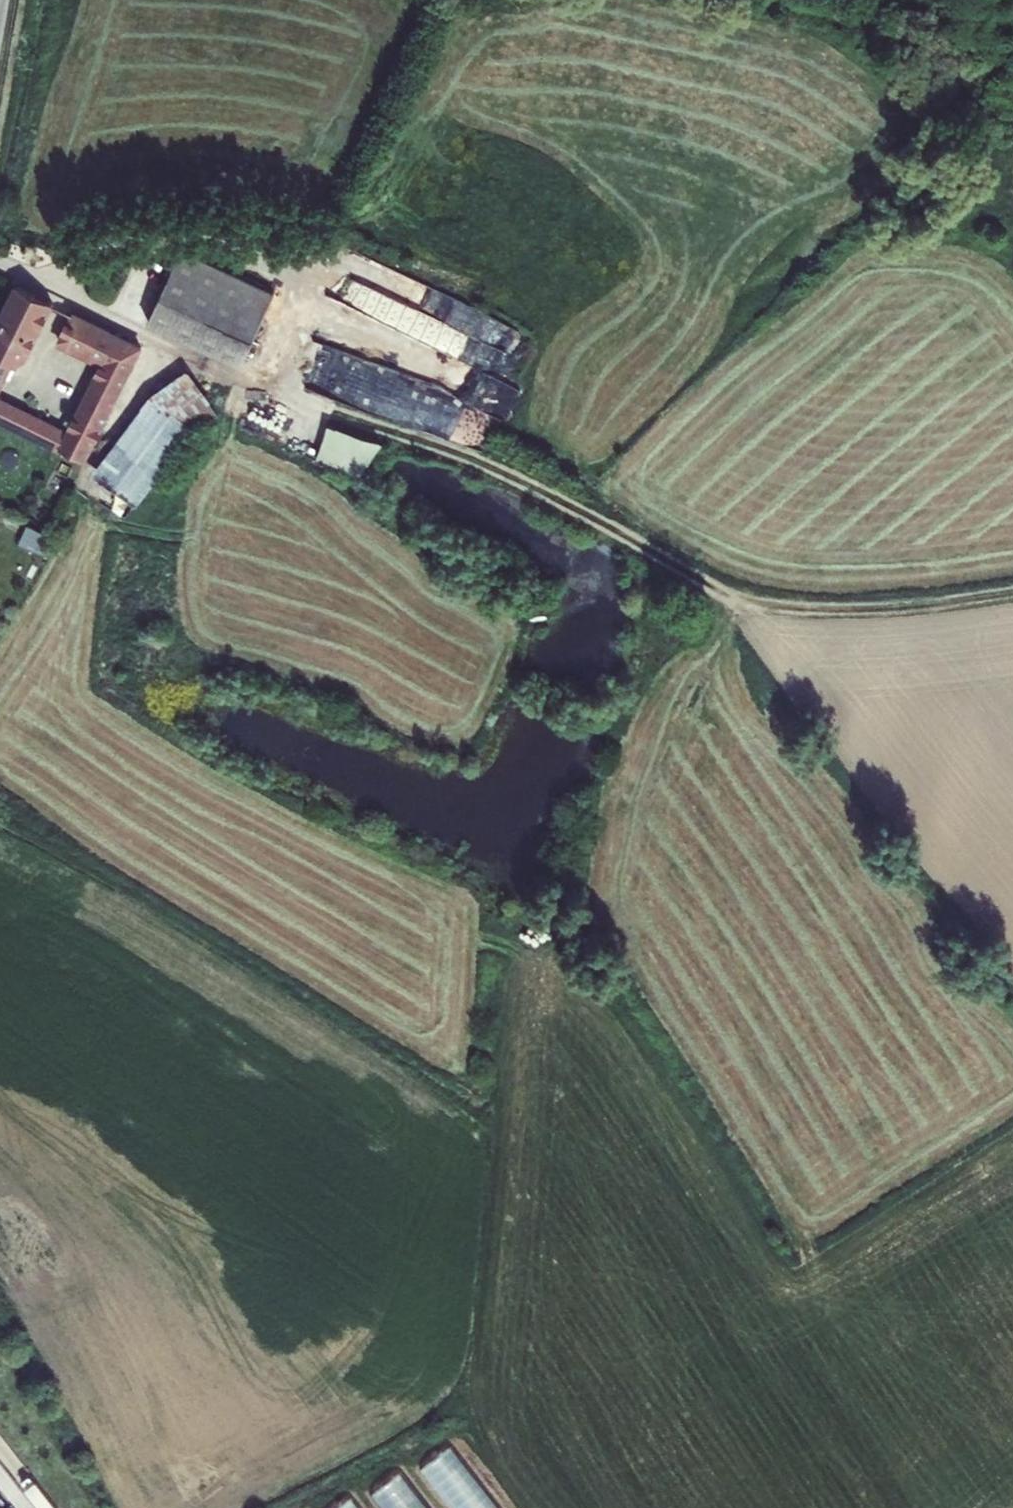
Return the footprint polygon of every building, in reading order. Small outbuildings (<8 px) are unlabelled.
[(182,248),(147,320),(239,365),(274,293),(182,248)] [(7,365),(14,367),(24,364),(52,305),(17,287),(0,319),(0,380),(7,365)] [(419,338),(509,370),(525,326),(435,293),(419,338)] [(140,351),(75,317),(60,344),(99,364),(65,433),(0,400),(0,425),(53,452),(82,466),(140,351)] [(381,365),(368,404),(451,432),(449,436),(488,449),(497,422),(427,398),(420,419),(408,415),(413,401),(395,394),(402,373),(381,365)] [(101,480),(149,506),(211,392),(163,366),(101,480)] [(366,478),(378,439),(327,423),(315,462),(366,478)] [(460,1440),(429,1461),(463,1507),(509,1507),(460,1440)] [(362,1491),(337,1507),(374,1507),(362,1491)]
